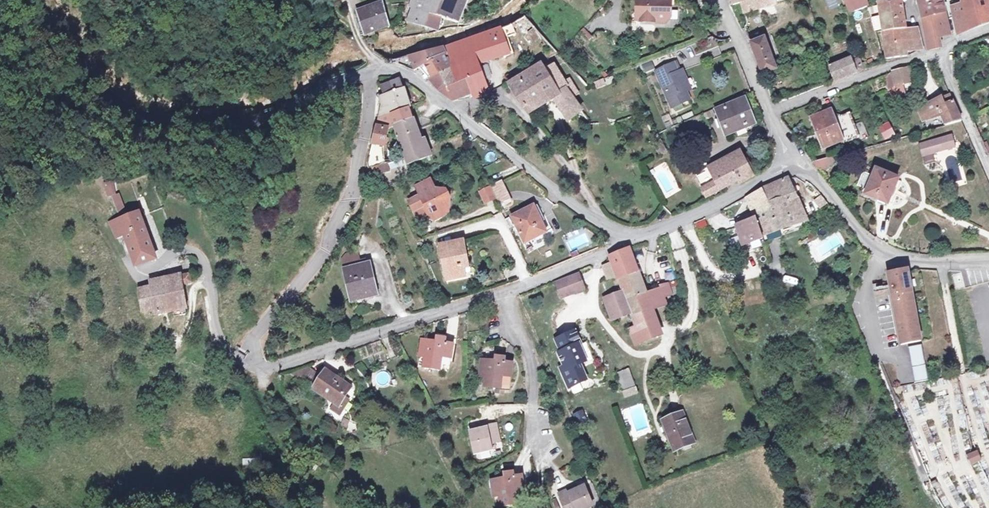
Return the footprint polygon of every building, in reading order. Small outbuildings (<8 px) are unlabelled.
[(403,25),(410,27),(412,24),(424,29),(430,17),(459,28),(468,0),(413,0),(403,25)] [(635,17),(638,17),(654,17),(654,20),(664,21),(666,18),(666,10),(669,10),(669,0),(635,0),(635,17)] [(731,6),(739,4),(742,15),(761,9),(761,10),(768,8),(767,7),(776,4),(775,1),(780,0),(729,0),(731,6)] [(846,13),(867,8),(864,0),(841,0),(846,13)] [(876,5),(881,31),(906,27),(900,0),(898,0),(876,5)] [(922,20),(945,15),(942,0),(917,0),(922,20)] [(962,2),(965,12),(953,14),(957,33),(988,21),(988,8),(987,0),(961,0),(962,2)] [(951,5),(953,14),(965,12),(962,2),(951,5)] [(380,5),(356,12),(365,38),(388,30),(380,5)] [(945,15),(922,20),(928,48),(940,46),(937,32),(949,30),(945,15)] [(518,20),(514,22),(516,26),(523,36),(526,34),(531,29),(521,17),(518,20)] [(454,41),(442,45),(449,56),(455,66),(464,81),(468,90),(470,95),(488,91),(477,62),(509,51),(506,38),(516,34),(513,27),(516,26),(514,22),(506,26),(494,30),(484,33),(473,36),(454,41)] [(916,25),(906,27),(881,31),(887,57),(906,53),(922,46),(916,25)] [(539,37),(531,29),(526,34),(534,42),(539,37)] [(763,37),(748,42),(760,73),(775,68),(763,37)] [(449,56),(442,45),(411,53),(420,66),(449,56)] [(420,66),(411,53),(404,55),(413,68),(420,66)] [(449,56),(420,66),(428,75),(455,66),(449,56)] [(848,59),(827,65),(831,79),(861,69),(857,58),(849,60),(848,59)] [(641,65),(643,72),(653,69),(651,62),(641,65)] [(673,63),(654,70),(668,107),(688,100),(684,91),(676,71),(673,63)] [(541,64),(508,84),(519,102),(527,111),(551,95),(558,91),(545,70),(541,64)] [(910,65),(904,66),(908,80),(914,79),(910,65)] [(420,66),(413,68),(424,76),(428,75),(420,66)] [(455,66),(428,75),(424,76),(437,87),(442,86),(449,96),(468,90),(464,81),(455,66)] [(553,66),(545,70),(558,91),(551,95),(566,118),(578,110),(564,87),(553,66)] [(904,66),(891,70),(894,84),(908,80),(904,66)] [(681,70),(676,71),(684,91),(689,89),(681,70)] [(596,89),(609,84),(606,77),(593,82),(596,89)] [(400,80),(382,86),(384,97),(380,98),(382,109),(407,102),(400,80)] [(948,92),(940,96),(943,105),(947,104),(945,99),(946,97),(949,95),(948,92)] [(940,96),(915,106),(921,118),(938,114),(943,123),(959,118),(949,95),(946,97),(945,99),(947,104),(943,105),(940,96)] [(724,106),(713,110),(717,116),(712,118),(715,125),(719,124),(723,133),(751,121),(741,97),(723,104),(724,106)] [(412,115),(407,102),(382,109),(377,112),(370,138),(379,140),(383,141),(387,123),(392,122),(412,115)] [(831,110),(827,111),(830,118),(839,115),(831,110)] [(827,111),(809,118),(819,144),(837,138),(839,142),(855,135),(846,112),(839,115),(830,118),(827,111)] [(412,115),(392,122),(405,162),(430,153),(427,146),(423,147),(412,115)] [(891,137),(889,125),(880,126),(882,138),(891,137)] [(656,133),(649,136),(652,142),(659,138),(656,133)] [(949,133),(927,139),(930,150),(952,144),(949,133)] [(379,140),(370,138),(365,159),(365,169),(366,168),(369,167),(373,166),(379,140)] [(659,138),(652,142),(658,153),(665,149),(659,138)] [(927,139),(916,142),(919,153),(930,150),(927,139)] [(738,149),(725,155),(728,162),(741,156),(738,149)] [(830,154),(808,160),(816,170),(833,160),(830,154)] [(707,168),(696,172),(704,189),(715,185),(716,187),(736,178),(737,181),(749,175),(741,156),(728,162),(725,155),(705,164),(707,168)] [(388,162),(389,169),(401,167),(400,160),(388,162)] [(373,166),(369,167),(371,173),(386,168),(384,162),(373,166)] [(896,177),(874,167),(863,192),(885,202),(886,200),(890,202),(899,180),(896,179),(896,177)] [(431,187),(427,177),(415,184),(420,193),(416,194),(405,200),(414,218),(425,212),(427,216),(432,218),(445,211),(443,207),(445,200),(441,193),(439,194),(436,188),(431,187)] [(784,177),(761,187),(766,200),(767,206),(793,197),(784,177)] [(500,178),(488,183),(497,203),(509,198),(500,178)] [(113,179),(103,182),(114,209),(123,205),(113,179)] [(487,184),(478,188),(482,199),(492,195),(487,184)] [(766,200),(761,187),(743,193),(749,209),(736,214),(737,221),(737,222),(752,216),(751,214),(751,212),(767,206),(766,200)] [(443,188),(436,188),(439,194),(441,193),(445,200),(447,195),(443,188)] [(819,209),(826,203),(820,195),(812,201),(819,209)] [(793,197),(767,206),(751,212),(755,223),(758,231),(802,218),(793,197)] [(531,204),(510,213),(521,240),(545,230),(539,218),(538,219),(531,204)] [(143,211),(116,218),(121,233),(129,231),(140,262),(159,256),(143,211)] [(758,231),(755,223),(752,216),(737,222),(745,241),(759,235),(758,231)] [(705,219),(694,222),(696,230),(707,226),(705,219)] [(460,239),(438,244),(441,259),(444,258),(448,277),(461,274),(459,264),(465,263),(460,239)] [(627,245),(609,254),(611,261),(616,271),(622,288),(603,295),(612,317),(631,310),(651,306),(643,286),(627,245)] [(341,258),(338,262),(341,272),(355,268),(351,255),(341,258)] [(611,261),(601,265),(605,276),(616,271),(611,261)] [(341,272),(349,303),(377,295),(371,277),(369,278),(365,265),(355,268),(341,272)] [(905,267),(883,271),(899,341),(920,337),(905,267)] [(578,273),(553,283),(559,297),(583,287),(578,273)] [(670,274),(643,286),(651,306),(665,300),(662,292),(676,286),(670,274)] [(188,276),(153,280),(153,285),(156,304),(157,312),(186,308),(183,286),(189,286),(188,276)] [(156,304),(153,285),(141,287),(143,306),(156,304)] [(651,306),(631,310),(636,323),(632,324),(637,339),(659,330),(654,319),(656,318),(651,306)] [(575,331),(557,338),(562,351),(559,352),(565,368),(562,370),(568,387),(587,379),(580,363),(585,361),(578,345),(581,344),(575,331)] [(446,340),(437,337),(436,343),(431,342),(431,340),(422,338),(417,356),(425,358),(423,367),(438,371),(442,357),(450,359),(453,346),(445,344),(446,340)] [(928,377),(921,341),(906,344),(914,380),(928,377)] [(489,362),(480,361),(479,379),(486,380),(486,390),(501,391),(502,378),(511,379),(512,364),(503,364),(504,359),(495,358),(495,363),(489,363),(489,362)] [(346,384),(323,368),(311,384),(332,399),(336,402),(341,396),(343,392),(341,390),(346,384)] [(622,397),(636,394),(631,368),(617,371),(622,397)] [(345,398),(341,396),(336,402),(332,399),(327,406),(336,412),(345,398)] [(573,415),(576,425),(589,421),(586,411),(573,415)] [(686,413),(666,422),(679,453),(699,445),(686,413)] [(482,429),(471,431),(476,452),(493,448),(492,441),(496,441),(501,440),(497,425),(482,429)] [(976,451),(964,455),(966,460),(967,464),(978,460),(977,457),(976,451)] [(501,478),(493,479),(497,498),(504,497),(506,504),(521,501),(518,488),(525,486),(522,473),(514,474),(514,471),(505,472),(506,478),(501,479),(501,478)] [(557,488),(559,492),(577,484),(576,480),(557,488)] [(559,492),(565,507),(574,503),(576,507),(589,503),(593,501),(584,482),(577,484),(559,492)]
